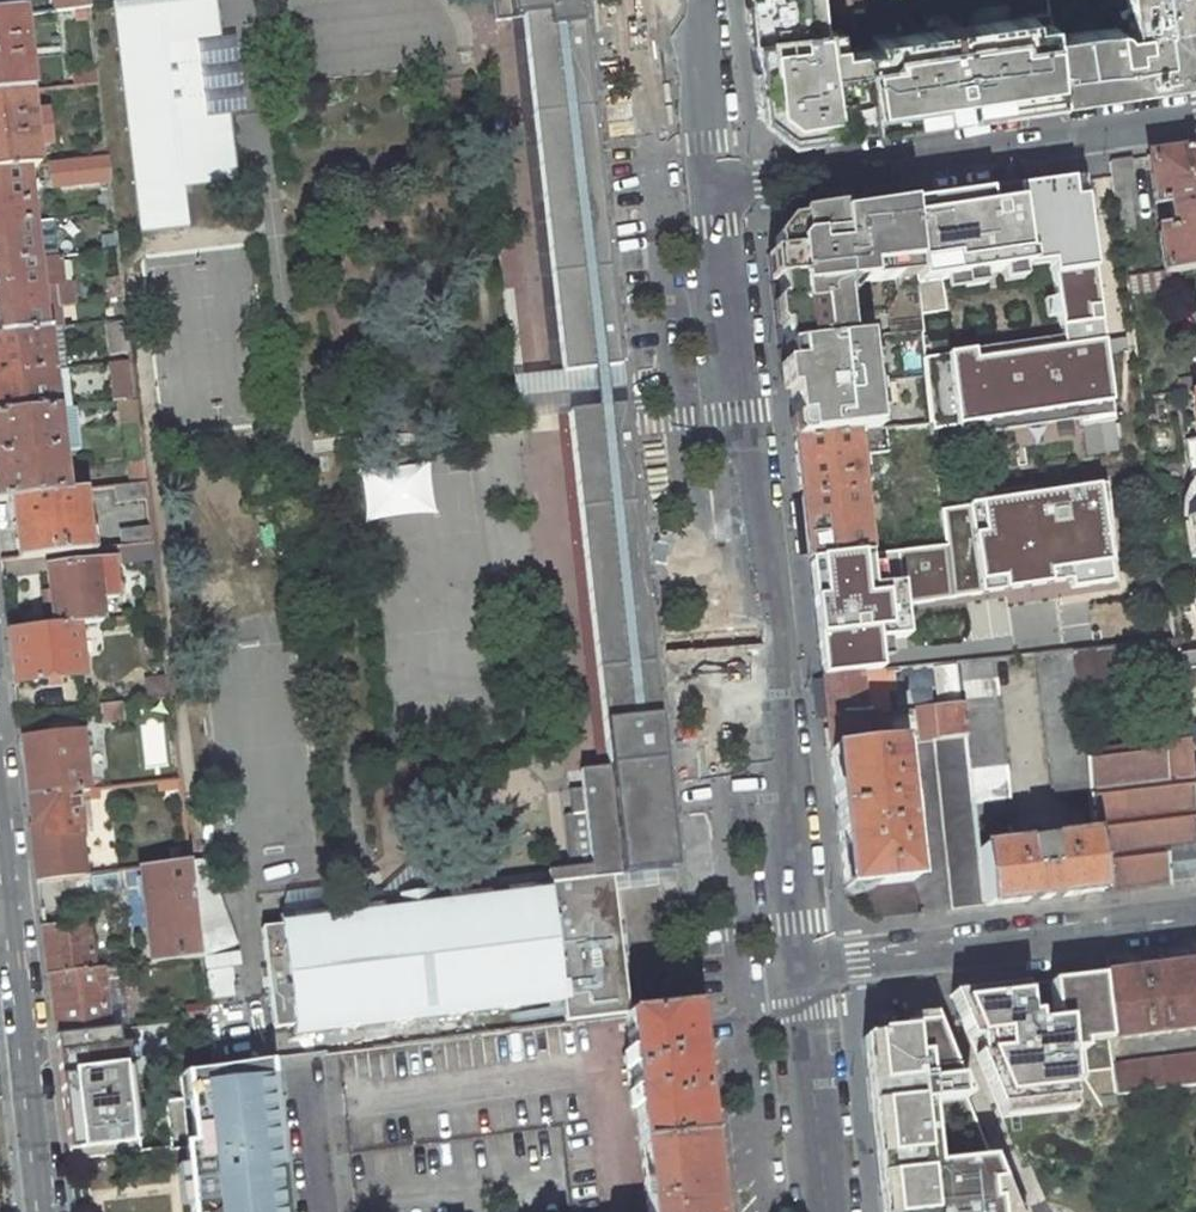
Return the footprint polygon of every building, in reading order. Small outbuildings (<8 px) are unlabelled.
[(55,11),(74,9),(88,7),(88,0),(54,0),(55,11)] [(114,4),(141,232),(187,226),(183,185),(236,178),(228,115),(210,117),(201,38),(219,36),(215,0),(142,0),(114,4)] [(496,21),(523,18),(563,374),(619,366),(577,0),(494,0),(496,21)] [(820,0),(747,0),(751,39),(754,70),(760,115),(786,139),(825,133),(824,125),(841,123),(842,131),(854,129),(853,125),(871,123),(872,126),(970,112),(970,108),(991,105),(991,109),(1058,99),(1051,35),(1049,13),(875,39),(876,48),(843,51),(842,43),(833,44),(831,27),(823,28),(820,0)] [(1126,2),(1135,10),(1138,28),(1130,29),(1122,30),(1121,27),(1116,25),(1051,35),(1058,99),(1184,79),(1195,63),(1195,37),(1194,38),(1191,24),(1195,23),(1195,0),(1125,0),(1126,2)] [(1126,2),(1130,29),(1138,28),(1135,10),(1126,2)] [(76,21),(90,20),(88,7),(74,9),(76,21)] [(0,17),(0,94),(28,91),(20,15),(0,17)] [(219,36),(201,38),(210,117),(228,115),(238,114),(229,35),(219,36)] [(73,75),(74,87),(97,84),(96,72),(73,75)] [(0,94),(0,170),(25,167),(36,166),(28,91),(0,94)] [(83,149),(84,161),(106,158),(105,147),(83,149)] [(1148,156),(1155,204),(1169,202),(1173,228),(1159,230),(1165,273),(1171,272),(1195,268),(1195,152),(1191,149),(1148,156)] [(109,181),(106,158),(84,161),(48,164),(51,188),(109,181)] [(1129,158),(1110,161),(1112,176),(1114,193),(1133,191),(1129,158)] [(36,258),(25,167),(0,170),(0,335),(47,329),(60,328),(58,306),(55,284),(62,284),(59,256),(49,257),(36,258)] [(1081,181),(908,205),(920,310),(945,307),(943,289),(1019,280),(1017,264),(1043,261),(1045,273),(1049,272),(1091,266),(1081,181)] [(894,265),(914,263),(908,205),(795,222),(774,250),(784,346),(846,339),(840,285),(895,279),(894,265)] [(915,277),(914,263),(894,265),(895,279),(915,277)] [(1091,266),(1049,272),(1052,296),(1040,298),(1043,316),(1055,314),(1058,335),(1059,344),(1099,338),(1091,266)] [(1171,272),(1165,273),(1126,278),(1128,294),(1173,287),(1171,272)] [(62,284),(55,284),(58,306),(75,304),(72,282),(62,284)] [(111,300),(122,299),(121,288),(109,289),(111,300)] [(115,313),(116,322),(125,321),(124,312),(115,313)] [(109,355),(129,353),(125,321),(116,322),(106,323),(109,355)] [(60,328),(47,329),(52,369),(66,368),(61,328),(60,328)] [(0,335),(0,416),(57,409),(52,369),(47,329),(0,335)] [(1059,344),(1058,335),(924,357),(928,423),(931,423),(932,429),(954,425),(958,437),(1075,419),(1110,413),(1099,338),(1059,344)] [(846,339),(784,346),(795,438),(854,431),(878,428),(867,336),(846,339)] [(119,402),(134,400),(130,360),(109,363),(114,402),(119,402)] [(66,368),(52,369),(57,409),(71,407),(66,368)] [(121,423),(137,421),(134,400),(119,402),(121,423)] [(671,870),(675,870),(623,406),(568,412),(608,767),(579,769),(585,812),(563,815),(569,868),(570,882),(611,877),(671,870)] [(0,416),(0,500),(12,499),(66,493),(63,465),(59,429),(78,426),(76,407),(71,407),(57,409),(0,416)] [(1110,413),(1075,419),(1081,457),(1117,451),(1110,413)] [(928,423),(885,428),(890,475),(902,474),(904,481),(935,477),(932,429),(931,423),(928,423)] [(854,431),(795,438),(808,559),(868,553),(865,527),(860,482),(868,482),(867,469),(859,470),(854,431)] [(1195,518),(1195,438),(1188,439),(1194,479),(1188,491),(1185,500),(1183,510),(1184,520),(1194,518),(1195,518)] [(129,463),(132,486),(144,484),(141,462),(129,463)] [(63,465),(66,493),(81,491),(85,491),(84,484),(78,485),(78,481),(75,481),(73,464),(63,465)] [(146,501),(144,484),(132,486),(113,488),(114,504),(146,501)] [(1094,484),(939,508),(944,545),(951,598),(1066,579),(1068,587),(1109,581),(1094,484)] [(66,493),(12,499),(19,558),(88,550),(81,491),(66,493)] [(919,547),(913,505),(896,506),(898,524),(865,527),(868,553),(877,552),(893,550),(919,547)] [(1195,557),(1195,529),(1194,518),(1184,520),(1190,558),(1195,557)] [(121,530),(122,546),(151,543),(149,527),(121,530)] [(153,557),(151,543),(122,546),(121,546),(123,560),(153,557)] [(919,547),(893,550),(897,581),(899,605),(951,598),(944,545),(919,547)] [(868,553),(808,559),(811,583),(816,632),(821,678),(877,672),(872,638),(902,635),(899,605),(897,581),(870,583),(868,553)] [(47,568),(54,626),(76,624),(102,621),(99,599),(117,597),(113,561),(47,568)] [(145,606),(146,616),(159,614),(158,604),(145,606)] [(1121,627),(1123,645),(1156,641),(1174,639),(1171,621),(1121,627)] [(15,682),(82,674),(76,624),(54,626),(9,631),(15,682)] [(1174,639),(1156,641),(1161,673),(1169,740),(1083,750),(1088,791),(1093,835),(1100,892),(1170,883),(1166,850),(1195,846),(1195,812),(1193,786),(1189,758),(1188,749),(1181,694),(1178,671),(1175,654),(1174,639)] [(1123,645),(1071,650),(1075,683),(1161,673),(1156,641),(1123,645)] [(1071,650),(1036,654),(1052,796),(1088,791),(1083,750),(1075,683),(1071,650)] [(1175,654),(1178,671),(1195,668),(1195,651),(1175,654)] [(1011,818),(994,659),(957,663),(966,736),(976,822),(1011,818)] [(939,739),(966,736),(957,663),(941,665),(945,705),(936,706),(939,739)] [(829,751),(896,743),(913,741),(911,724),(888,726),(887,723),(875,724),(874,713),(864,714),(862,693),(885,690),(882,671),(877,672),(821,678),(829,751)] [(886,705),(885,690),(862,693),(864,714),(874,713),(886,711),(887,711),(886,705)] [(1181,694),(1188,749),(1195,747),(1195,692),(1181,694)] [(915,702),(886,705),(887,711),(916,708),(915,702)] [(123,719),(121,703),(102,705),(104,722),(123,719)] [(886,711),(874,713),(875,724),(887,723),(886,711)] [(81,733),(21,739),(28,797),(87,790),(81,733)] [(976,822),(966,736),(939,739),(932,739),(951,909),(985,905),(979,848),(976,822)] [(915,914),(896,743),(829,751),(845,889),(882,918),(915,914)] [(1188,749),(1189,758),(1195,758),(1195,747),(1188,749)] [(180,789),(179,780),(157,782),(158,792),(180,789)] [(99,789),(87,790),(28,797),(37,880),(86,874),(78,801),(100,799),(99,789)] [(985,905),(985,906),(1100,892),(1093,835),(979,848),(985,905)] [(1166,850),(1170,883),(1194,880),(1195,876),(1195,846),(1166,850)] [(152,963),(199,957),(189,865),(188,862),(141,868),(152,963)] [(189,865),(199,957),(234,945),(204,863),(189,865)] [(548,883),(548,885),(570,882),(569,868),(443,883),(410,866),(373,899),(383,903),(445,896),(453,889),(480,886),(490,890),(548,883)] [(672,881),(671,870),(611,877),(612,888),(672,881)] [(628,1014),(612,888),(611,877),(570,882),(548,885),(280,918),(281,925),(261,927),(274,1028),(293,1025),(295,1034),(562,1000),(565,1025),(614,1019),(626,1017),(625,1014),(628,1014)] [(279,916),(280,918),(548,885),(548,883),(490,890),(480,886),(453,889),(445,896),(383,903),(373,899),(346,902),(338,909),(279,916)] [(59,905),(40,907),(43,926),(48,975),(94,970),(89,922),(67,924),(65,910),(60,911),(59,905)] [(1192,964),(1099,976),(1108,1040),(1195,1029),(1195,995),(1192,964)] [(121,978),(120,967),(94,970),(48,975),(55,1034),(109,1028),(103,980),(121,978)] [(1108,1040),(1099,976),(1049,982),(1053,1013),(1027,1015),(1023,985),(966,992),(951,994),(959,1014),(962,1020),(969,1038),(978,1038),(980,1053),(976,1054),(1002,1117),(1074,1108),(1068,1052),(1085,1050),(1084,1043),(1108,1040)] [(103,980),(109,1028),(117,1027),(114,1004),(124,1002),(121,978),(103,980)] [(705,1136),(691,1008),(628,1014),(625,1014),(626,1017),(631,1068),(626,1068),(629,1093),(634,1092),(639,1144),(705,1136)] [(990,1207),(993,1202),(991,1183),(1000,1183),(936,1026),(934,1023),(931,1016),(911,1017),(911,1024),(902,1025),(901,1031),(876,1034),(877,1037),(862,1038),(881,1211),(991,1211),(990,1207)] [(128,1040),(118,1041),(117,1027),(109,1028),(55,1034),(70,1161),(140,1153),(128,1040)] [(978,1038),(969,1038),(976,1054),(980,1053),(978,1038)] [(1112,1066),(1116,1096),(1195,1085),(1195,1055),(1112,1066)] [(266,1062),(212,1070),(184,1074),(192,1147),(184,1148),(192,1211),(282,1211),(266,1062)] [(1116,1104),(1115,1094),(1100,1097),(1102,1106),(1116,1104)] [(705,1136),(639,1144),(647,1211),(713,1211),(705,1136)] [(1000,1183),(991,1183),(993,1202),(990,1207),(991,1211),(1011,1211),(1000,1183)]
